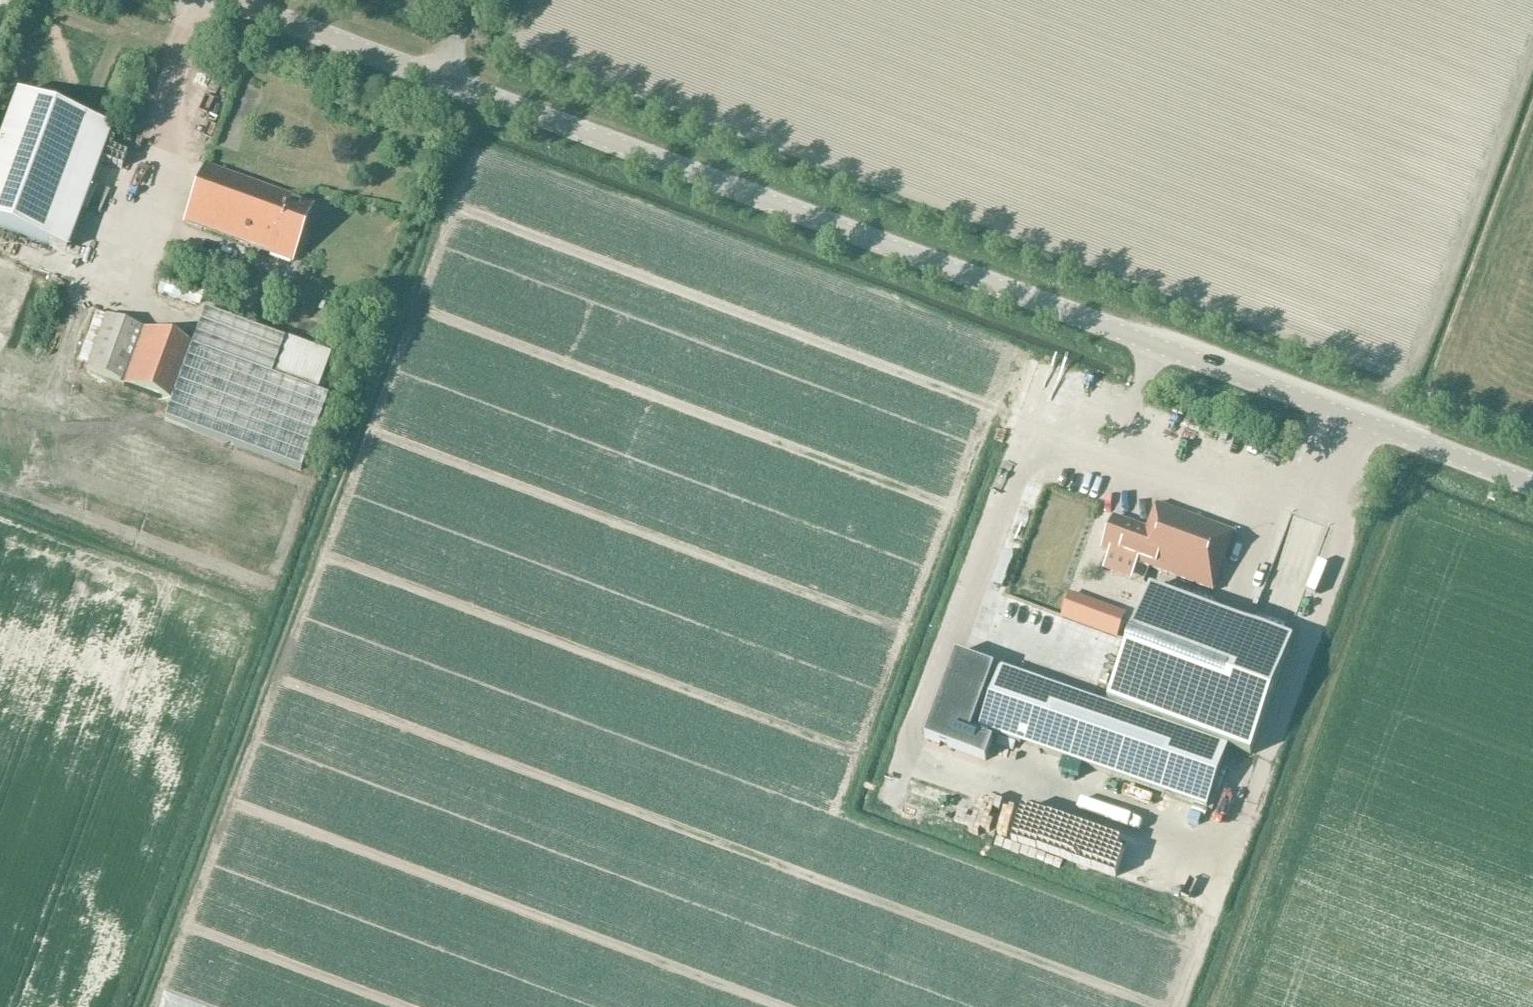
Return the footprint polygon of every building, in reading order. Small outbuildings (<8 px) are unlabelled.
[(47,245),(91,126),(16,98),(0,141),(0,228),(47,245)] [(184,223),(292,264),(314,205),(205,165),(184,223)] [(162,279),(157,292),(199,307),(203,294),(162,279)] [(105,316),(85,371),(123,385),(122,387),(170,405),(164,421),(300,471),(327,397),(321,395),(326,382),(321,380),(330,356),(283,338),(282,340),(203,311),(190,347),(105,316)] [(1101,551),(1214,592),(1236,534),(1157,505),(1148,530),(1114,517),(1101,551)] [(1284,619),(1315,526),(1280,514),(1249,607),(1284,619)] [(1109,700),(1108,704),(1251,756),(1293,643),(1149,590),(1109,700)] [(1118,639),(1126,616),(1070,595),(1062,618),(1118,639)] [(956,654),(924,739),(985,762),(993,742),(970,734),(994,669),(956,654)] [(1229,749),(1115,711),(1001,672),(981,733),(1208,810),(1229,749)] [(1094,861),(1099,846),(1043,827),(1038,843),(1094,861)] [(1146,872),(1145,881),(1164,884),(1165,875),(1146,872)]
